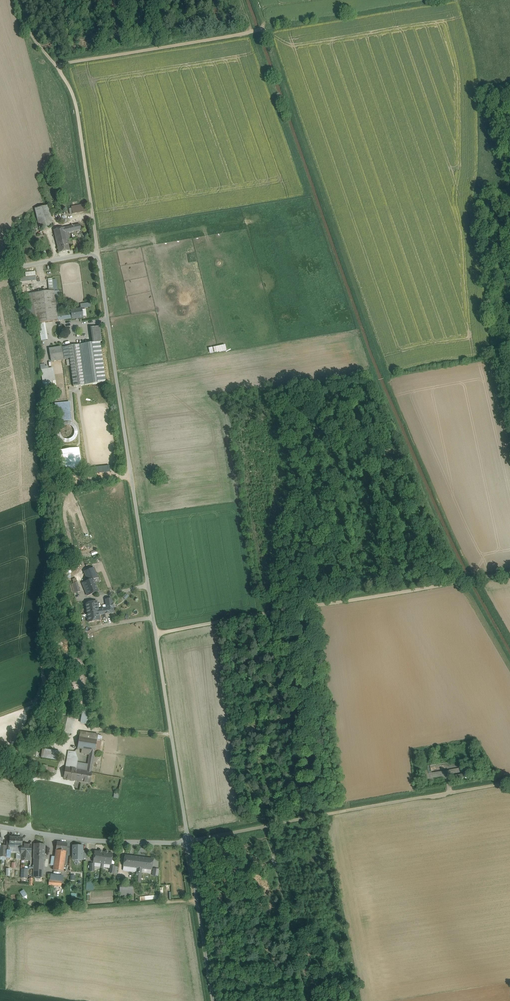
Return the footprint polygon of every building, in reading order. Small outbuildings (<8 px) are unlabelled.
[(85,204),(71,207),(72,209),(69,209),(70,214),(87,211),(85,204)] [(48,205),(35,208),(39,228),(53,225),(48,205)] [(66,211),(60,213),(62,222),(68,221),(66,211)] [(80,224),(54,230),(57,242),(67,240),(66,233),(81,230),(80,224)] [(67,240),(57,242),(59,253),(69,250),(67,240)] [(21,281),(35,280),(35,272),(21,272),(21,281)] [(54,290),(32,293),(36,323),(38,323),(45,322),(58,321),(57,314),(56,309),(54,290)] [(82,309),(71,310),(71,313),(60,314),(57,314),(58,320),(72,318),(72,319),(76,318),(76,319),(78,319),(78,318),(83,317),(82,309)] [(45,322),(38,323),(41,340),(48,339),(45,322)] [(101,332),(92,333),(94,342),(100,342),(102,341),(101,332)] [(94,342),(62,347),(65,359),(70,358),(74,387),(105,382),(100,342),(94,342)] [(61,347),(49,349),(51,361),(63,359),(61,347)] [(53,368),(41,370),(44,392),(57,390),(53,368)] [(69,402),(55,403),(56,421),(71,420),(69,402)] [(58,436),(59,438),(61,441),(64,442),(67,442),(69,442),(72,441),(75,439),(76,437),(77,434),(77,431),(77,429),(75,426),(73,424),(71,423),(68,422),(65,422),(62,423),(60,425),(58,427),(57,430),(57,433),(58,436)] [(79,447),(59,450),(61,469),(81,467),(79,447)] [(109,465),(92,466),(92,473),(110,472),(109,465)] [(80,560),(70,563),(72,569),(82,565),(80,560)] [(94,568),(84,572),(88,581),(98,577),(94,568)] [(88,581),(82,583),(87,595),(98,591),(102,589),(98,577),(88,581)] [(76,579),(72,580),(73,583),(71,584),(74,593),(80,591),(76,579)] [(111,599),(106,600),(108,608),(98,609),(98,611),(99,614),(113,612),(111,599)] [(97,601),(86,603),(87,613),(98,611),(98,609),(97,601)] [(98,611),(87,613),(88,622),(100,620),(99,614),(98,611)] [(65,732),(72,734),(75,718),(67,717),(65,732)] [(97,740),(79,737),(78,749),(82,749),(95,751),(97,740)] [(60,752),(42,749),(41,758),(59,760),(60,752)] [(95,751),(82,749),(81,753),(89,754),(87,771),(92,772),(93,762),(95,751)] [(75,752),(69,751),(66,768),(72,769),(75,752)] [(72,769),(66,768),(64,779),(81,781),(83,771),(76,770),(72,769)] [(87,771),(83,771),(81,781),(90,783),(92,772),(87,771)] [(22,838),(10,837),(10,846),(10,851),(21,852),(21,847),(22,847),(22,844),(22,838)] [(67,843),(57,842),(56,850),(66,851),(67,843)] [(31,845),(22,844),(22,847),(21,847),(21,852),(21,854),(22,854),(22,859),(30,860),(30,854),(31,845)] [(45,845),(35,844),(34,859),(44,859),(45,845)] [(81,845),(75,845),(75,847),(73,847),(73,856),(75,856),(75,860),(81,860),(81,858),(83,859),(83,850),(81,850),(81,845)] [(66,851),(56,850),(55,857),(54,864),(53,870),(63,871),(66,851)] [(104,853),(95,852),(94,862),(102,863),(104,853)] [(112,854),(104,853),(102,863),(111,864),(112,854)] [(153,859),(125,855),(123,870),(124,871),(136,872),(135,883),(141,883),(141,879),(142,872),(142,868),(151,869),(152,870),(153,859)] [(44,859),(34,859),(34,867),(44,868),(44,859)] [(44,868),(34,867),(33,877),(43,878),(44,868)] [(49,884),(62,885),(63,875),(50,873),(49,884)]
